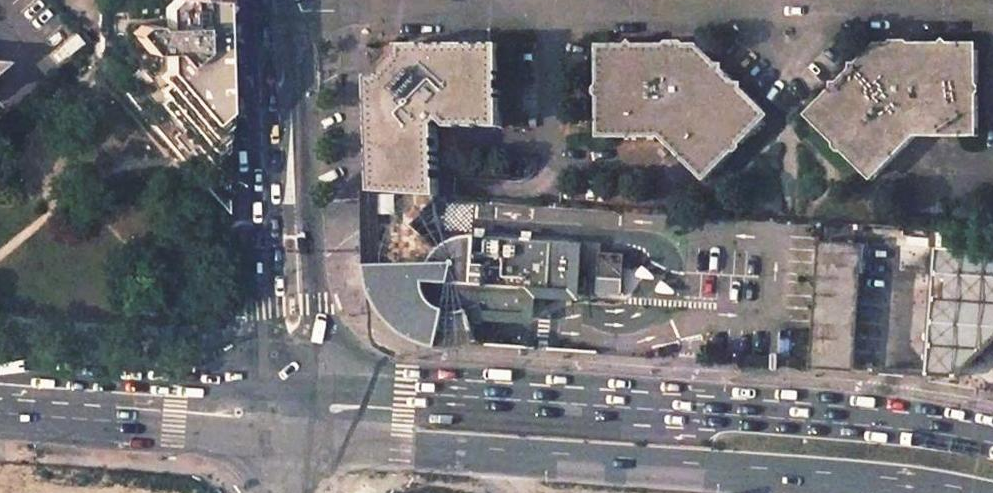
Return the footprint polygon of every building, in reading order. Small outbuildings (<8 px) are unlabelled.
[(98,51),(98,63),(191,171),(197,181),(224,210),(218,0),(97,0),(98,51)] [(873,40),(802,114),(871,180),(916,136),(974,136),(975,40),(873,40)] [(698,43),(596,44),(598,137),(660,137),(705,181),(770,114),(698,43)] [(374,191),(440,196),(440,127),(443,124),(450,130),(458,130),(458,127),(503,127),(503,46),(484,46),(401,46),(401,59),(385,75),(370,76),(374,191)] [(440,196),(374,191),(376,269),(378,279),(381,289),(385,298),(389,306),(394,315),(400,321),(408,328),(417,333),(428,339),(440,342),(448,316),(453,317),(456,286),(573,293),(575,244),(486,237),(469,238),(457,241),(448,246),(442,250),(414,226),(440,196)] [(864,243),(821,240),(809,363),(832,365),(837,365),(842,364),(846,361),(848,357),(849,352),(850,346),(856,272),(863,273),(864,243)] [(937,248),(926,376),(959,378),(992,346),(992,252),(937,248)] [(624,255),(601,254),(599,277),(624,278),(624,255)]
